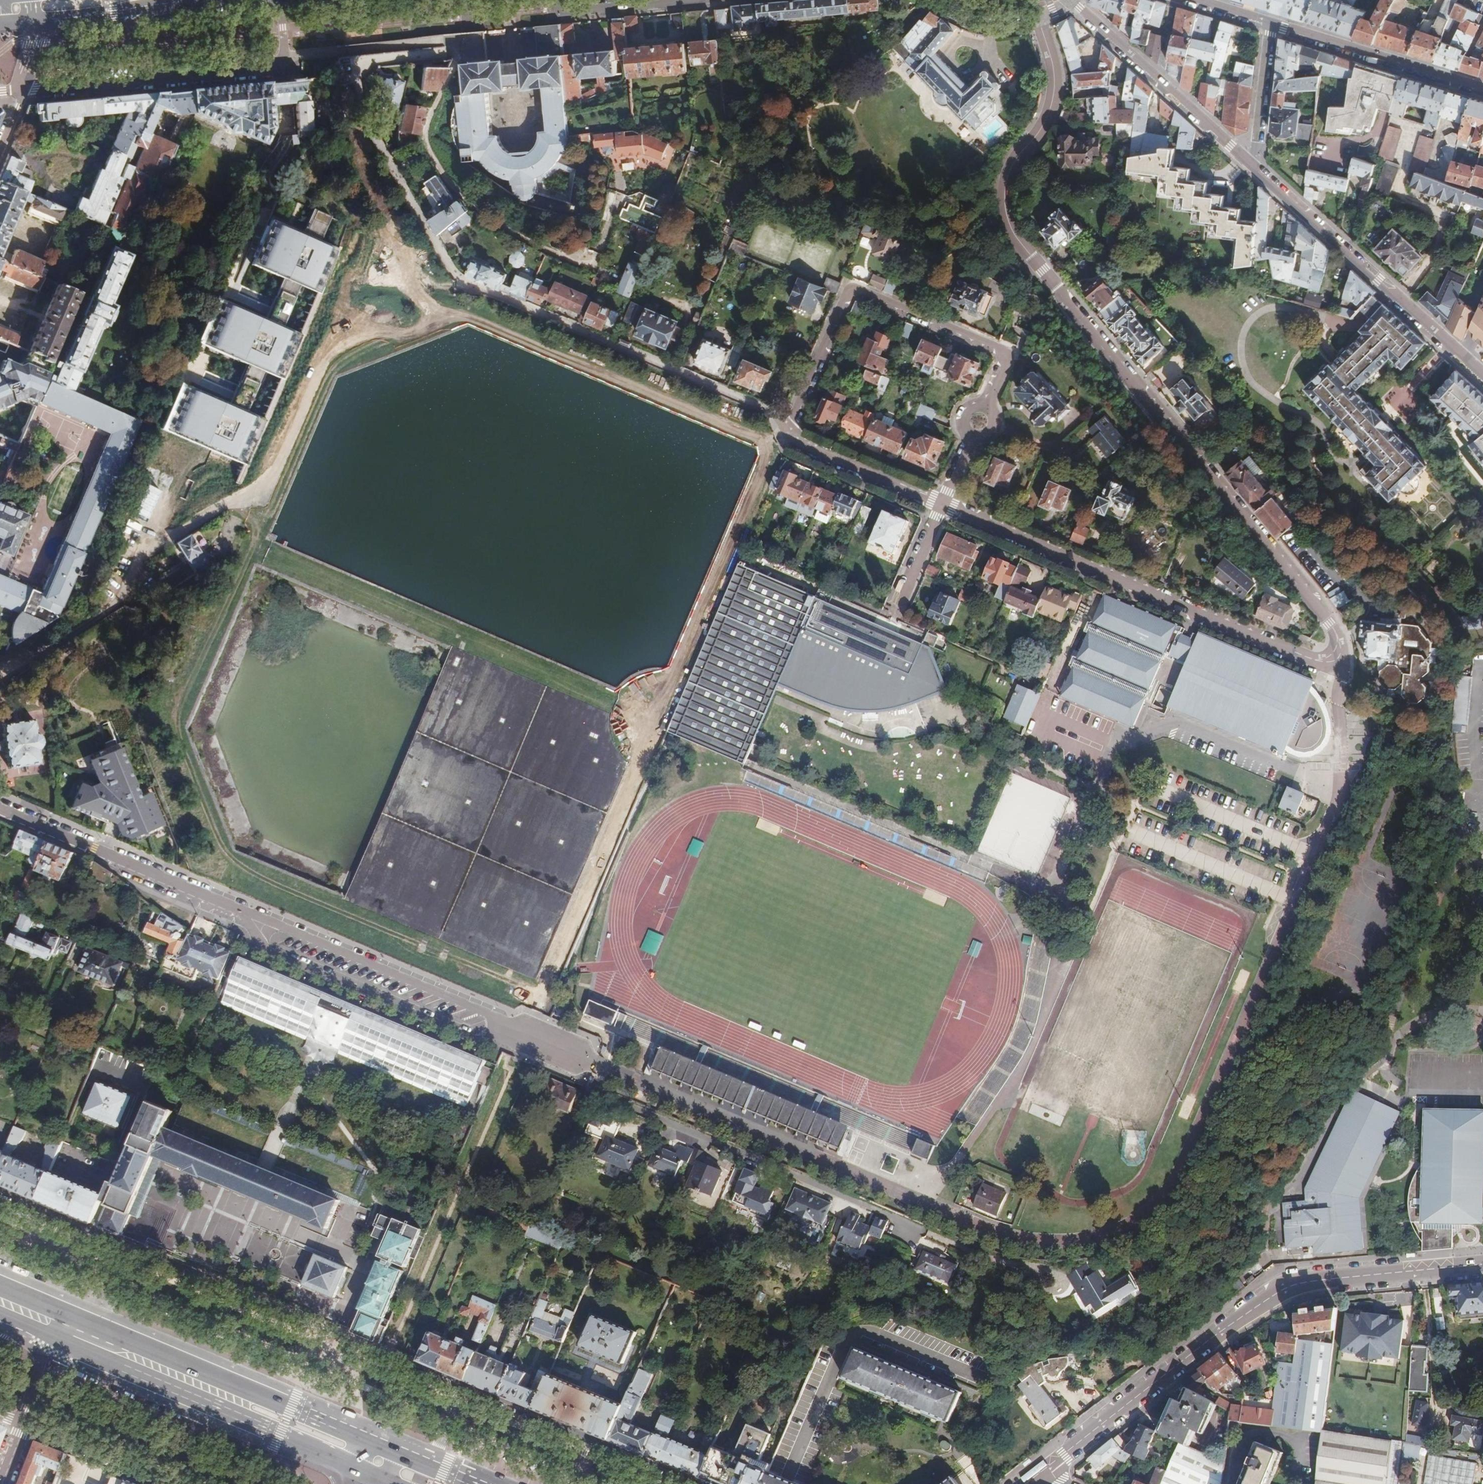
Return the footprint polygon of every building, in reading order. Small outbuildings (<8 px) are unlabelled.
[(759,3),(760,20),(768,19),(769,25),(777,24),(777,19),(879,10),(879,9),(888,8),(887,0),(798,0),(759,3)] [(1128,0),(1093,0),(1090,4),(1099,12),(1101,9),(1117,13),(1115,26),(1122,32),(1128,0)] [(1122,32),(1134,43),(1136,32),(1136,29),(1138,21),(1134,21),(1133,29),(1127,27),(1131,13),(1139,14),(1143,0),(1128,0),(1122,32)] [(1134,43),(1148,56),(1149,35),(1149,31),(1140,28),(1143,21),(1159,27),(1166,4),(1153,0),(1143,0),(1139,14),(1138,21),(1136,29),(1136,32),(1134,43)] [(1268,11),(1274,0),(1245,0),(1243,3),(1268,11)] [(1304,22),(1315,0),(1274,0),(1268,11),(1304,22)] [(1304,22),(1353,37),(1362,19),(1365,12),(1354,9),(1360,8),(1362,3),(1356,0),(1343,0),(1342,4),(1329,0),(1315,0),(1304,22)] [(1374,43),(1378,32),(1396,0),(1383,0),(1372,22),(1362,19),(1353,37),(1374,43)] [(1409,54),(1417,31),(1391,23),(1396,14),(1399,16),(1406,2),(1403,0),(1396,0),(1378,32),(1374,43),(1409,54)] [(1409,54),(1433,62),(1440,43),(1441,38),(1443,32),(1447,22),(1448,17),(1449,15),(1455,3),(1456,0),(1444,0),(1433,23),(1431,23),(1427,33),(1417,31),(1409,54)] [(733,6),(733,8),(735,27),(737,29),(752,28),(753,26),(753,21),(760,20),(759,3),(739,5),(733,6)] [(1440,43),(1433,62),(1442,65),(1461,70),(1465,56),(1477,25),(1473,23),(1477,13),(1455,3),(1449,15),(1448,17),(1460,21),(1450,46),(1440,43)] [(1196,13),(1178,8),(1169,51),(1167,63),(1171,63),(1169,75),(1176,81),(1182,87),(1196,13)] [(1413,20),(1420,23),(1422,19),(1419,17),(1422,11),(1420,9),(1419,9),(1413,20)] [(939,16),(932,11),(925,20),(923,18),(904,41),(916,51),(943,18),(939,16)] [(685,28),(683,12),(671,13),(672,29),(685,28)] [(1205,16),(1196,13),(1182,87),(1191,95),(1199,59),(1215,63),(1221,45),(1215,44),(1210,43),(1198,39),(1200,23),(1204,24),(1205,16)] [(719,29),(717,16),(708,17),(710,30),(719,29)] [(1211,18),(1205,16),(1204,24),(1200,23),(1198,39),(1210,43),(1211,18)] [(625,18),(626,33),(637,32),(636,17),(625,18)] [(630,67),(628,48),(626,33),(625,18),(612,19),(615,49),(563,55),(569,104),(582,103),(582,99),(595,94),(592,87),(581,92),(580,79),(597,77),(598,82),(596,82),(597,94),(604,94),(603,82),(603,76),(616,75),(615,60),(621,59),(621,67),(630,67)] [(916,51),(904,41),(895,47),(909,59),(908,59),(921,70),(923,69),(943,86),(945,92),(946,95),(949,97),(955,99),(956,98),(972,111),(975,109),(987,119),(1002,101),(1005,103),(1010,97),(1009,89),(1001,82),(1004,82),(1006,80),(1006,77),(1004,75),(1002,75),(1000,78),(992,72),(995,70),(994,67),(992,65),(988,65),(987,67),(986,70),(988,71),(976,85),(937,53),(959,26),(952,23),(943,18),(916,51)] [(1115,71),(1117,56),(1105,45),(1101,70),(1081,72),(1076,47),(1069,18),(1057,25),(1068,71),(1069,76),(1069,98),(1084,98),(1083,87),(1102,86),(1102,97),(1110,97),(1111,96),(1112,85),(1112,84),(1110,84),(1112,71),(1115,71)] [(1215,63),(1212,76),(1211,78),(1219,80),(1230,38),(1241,40),(1244,28),(1223,22),(1215,44),(1221,45),(1215,63)] [(1451,23),(1447,22),(1443,32),(1448,33),(1451,23)] [(573,23),(560,24),(561,36),(562,43),(575,42),(573,23)] [(561,36),(560,24),(550,25),(552,37),(561,36)] [(484,31),(477,32),(477,33),(480,56),(464,57),(467,94),(459,94),(460,103),(458,106),(457,110),(456,115),(454,125),(455,134),(456,138),(460,147),(462,151),(465,154),(466,164),(485,162),(487,165),(490,168),(494,172),(497,174),(506,178),(511,179),(515,180),(517,195),(520,195),(522,197),(524,198),(526,199),(529,199),(532,198),(534,196),(535,193),(541,193),(540,182),(540,177),(544,175),(548,173),(551,171),(554,168),(557,165),(560,161),(561,161),(574,151),(569,104),(563,55),(562,43),(561,36),(552,37),(550,25),(546,25),(536,26),(539,54),(533,55),(533,56),(523,58),(524,60),(526,83),(527,87),(546,85),(550,131),(543,131),(543,136),(543,140),(541,145),(538,148),(536,150),(532,153),(532,151),(516,153),(516,155),(510,153),(506,149),(502,143),(501,141),(500,136),(495,136),(490,91),(508,89),(507,85),(505,61),(504,59),(495,60),(495,58),(487,59),(484,31)] [(459,35),(462,57),(464,57),(480,56),(477,33),(467,34),(459,35)] [(1162,38),(1149,35),(1148,56),(1169,75),(1171,63),(1167,63),(1169,51),(1160,50),(1162,38)] [(724,73),(720,40),(695,43),(697,64),(712,62),(714,74),(724,73)] [(1280,40),(1275,80),(1294,77),(1295,67),(1300,68),(1302,46),(1280,40)] [(687,43),(628,48),(630,67),(631,76),(668,73),(668,75),(683,73),(682,72),(690,71),(687,43)] [(1357,63),(1302,46),(1300,68),(1310,68),(1315,67),(1314,72),(1316,72),(1316,75),(1318,74),(1348,77),(1353,78),(1357,63)] [(1480,76),(1482,61),(1482,55),(1474,52),(1471,59),(1465,56),(1461,70),(1480,76)] [(443,77),(452,58),(422,61),(420,96),(435,97),(443,77)] [(524,60),(505,61),(507,85),(526,83),(524,60)] [(1252,87),(1254,66),(1237,62),(1232,83),(1252,87)] [(324,63),(316,64),(316,76),(325,75),(324,63)] [(1390,74),(1357,63),(1353,78),(1348,77),(1338,107),(1328,105),(1324,129),(1337,131),(1338,127),(1345,128),(1346,126),(1363,129),(1364,125),(1372,127),(1378,108),(1380,109),(1390,74)] [(1154,90),(1129,67),(1123,99),(1127,100),(1136,102),(1148,104),(1154,90)] [(1294,77),(1275,80),(1272,106),(1294,108),(1295,102),(1284,101),(1285,90),(1316,87),(1318,74),(1316,75),(1294,77)] [(1391,113),(1401,77),(1390,74),(1380,109),(1391,113)] [(1248,131),(1252,87),(1232,83),(1219,80),(1211,78),(1212,76),(1208,75),(1206,85),(1203,84),(1200,103),(1214,116),(1215,102),(1217,87),(1225,88),(1224,125),(1236,136),(1248,131)] [(1429,86),(1401,77),(1391,113),(1403,117),(1408,100),(1429,106),(1424,123),(1437,127),(1440,117),(1448,92),(1429,86)] [(304,95),(309,79),(304,80),(304,79),(293,80),(293,82),(288,82),(285,82),(287,104),(290,104),(292,104),(292,108),(296,108),(299,139),(311,137),(313,136),(315,135),(316,132),(317,129),(313,96),(304,95)] [(402,83),(381,79),(375,106),(395,110),(402,83)] [(285,82),(278,83),(279,105),(287,104),(285,82)] [(278,83),(270,84),(271,105),(279,105),(278,83)] [(271,105),(270,84),(193,91),(195,113),(223,122),(224,124),(225,126),(228,128),(230,129),(232,130),(236,130),(238,129),(240,128),(269,138),(273,125),(273,124),(272,110),(271,105)] [(195,113),(193,91),(169,93),(168,91),(165,92),(166,110),(177,115),(195,113)] [(129,141),(136,144),(142,130),(150,110),(157,92),(36,104),(37,114),(42,113),(47,114),(47,118),(53,119),(65,118),(66,123),(67,125),(70,126),(73,127),(79,126),(81,124),(81,121),(81,116),(128,112),(112,150),(123,155),(129,141)] [(158,92),(157,92),(150,110),(159,114),(159,111),(158,92)] [(165,92),(158,92),(159,111),(161,107),(166,110),(165,92)] [(1470,99),(1448,92),(1440,117),(1463,124),(1470,99)] [(1134,123),(1136,102),(1127,100),(1126,111),(1117,110),(1117,96),(1116,96),(1111,96),(1110,97),(1110,122),(1118,122),(1134,123)] [(1110,122),(1110,97),(1102,97),(1084,98),(1085,111),(1096,111),(1096,121),(1110,122)] [(1174,121),(1176,109),(1162,97),(1160,110),(1174,121)] [(1470,99),(1463,124),(1460,135),(1456,147),(1466,149),(1473,125),(1479,126),(1474,143),(1479,145),(1478,148),(1482,149),(1482,144),(1482,102),(1470,99)] [(1148,104),(1136,102),(1134,123),(1133,138),(1131,158),(1160,152),(1161,146),(1170,147),(1171,136),(1146,133),(1148,104)] [(423,110),(402,106),(397,132),(419,136),(423,110)] [(1294,108),(1272,106),(1268,131),(1296,132),(1295,137),(1309,138),(1311,124),(1297,122),(1299,108),(1294,108)] [(1194,150),(1197,129),(1176,109),(1174,121),(1173,124),(1181,126),(1179,136),(1180,137),(1178,148),(1194,150)] [(150,110),(142,130),(147,133),(150,134),(159,114),(150,110)] [(1062,110),(1059,118),(1067,120),(1090,121),(1090,116),(1086,113),(1070,113),(1062,110)] [(1133,138),(1134,123),(1118,122),(1117,137),(1133,138)] [(1401,128),(1387,124),(1378,157),(1391,161),(1401,128)] [(671,142),(636,129),(597,132),(598,145),(621,144),(622,155),(647,152),(663,159),(671,142)] [(142,130),(136,144),(141,146),(147,133),(142,130)] [(18,132),(14,141),(30,148),(34,138),(18,132)] [(147,133),(141,146),(144,148),(149,150),(155,136),(150,134),(147,133)] [(1424,168),(1434,138),(1419,133),(1408,169),(1416,172),(1422,175),(1424,168)] [(1424,168),(1422,175),(1445,184),(1446,180),(1452,162),(1456,147),(1460,135),(1453,133),(1444,137),(1448,146),(1441,149),(1445,157),(1438,160),(1442,168),(1435,171),(1424,168)] [(137,166),(132,164),(126,179),(145,187),(148,178),(151,173),(160,169),(171,143),(155,136),(149,150),(144,148),(137,166)] [(1102,137),(1062,136),(1061,163),(1093,164),(1094,155),(1101,155),(1102,137)] [(396,140),(386,145),(393,157),(401,152),(396,140)] [(123,155),(131,158),(136,144),(129,141),(123,155)] [(151,173),(148,178),(156,181),(157,179),(167,175),(180,147),(171,143),(160,169),(151,173)] [(1160,152),(1131,158),(1129,175),(1165,178),(1163,196),(1180,197),(1179,210),(1197,211),(1197,223),(1216,224),(1215,237),(1235,239),(1232,266),(1254,263),(1254,261),(1257,221),(1241,220),(1242,207),(1226,205),(1227,193),(1210,192),(1211,180),(1193,178),(1194,167),(1174,165),(1175,148),(1170,147),(1161,146),(1160,152)] [(113,210),(110,209),(106,207),(125,161),(129,163),(131,158),(123,155),(112,150),(103,171),(100,170),(91,191),(84,188),(74,212),(111,228),(118,212),(113,210)] [(532,198),(529,199),(530,205),(557,213),(584,221),(594,160),(574,151),(561,161),(564,163),(578,169),(572,202),(541,193),(535,193),(534,196),(532,198)] [(0,175),(0,182),(27,193),(32,182),(31,172),(22,168),(25,163),(8,156),(0,175)] [(1367,193),(1375,164),(1351,156),(1348,169),(1364,174),(1361,185),(1363,186),(1356,208),(1362,210),(1367,193)] [(564,163),(561,161),(560,161),(557,165),(554,168),(551,171),(548,173),(544,175),(540,177),(540,182),(546,180),(553,175),(556,172),(560,168),(564,163)] [(1475,169),(1452,162),(1446,180),(1470,187),(1475,169)] [(132,164),(129,163),(123,177),(126,179),(132,164)] [(1398,168),(1384,164),(1375,193),(1388,197),(1398,168)] [(1475,169),(1470,187),(1482,190),(1482,168),(1476,166),(1475,169)] [(1305,168),(1301,195),(1312,205),(1312,199),(1317,200),(1317,191),(1312,191),(1311,186),(1308,186),(1309,180),(1344,190),(1346,179),(1305,168)] [(1416,172),(1412,185),(1461,205),(1463,202),(1482,210),(1482,199),(1445,184),(1422,175),(1416,172)] [(430,221),(438,236),(448,228),(470,211),(470,209),(466,201),(464,200),(462,201),(461,198),(457,201),(440,177),(429,184),(443,206),(438,208),(441,212),(430,221)] [(126,179),(113,210),(118,212),(111,228),(107,237),(120,242),(124,233),(125,234),(145,187),(126,179)] [(37,275),(43,261),(15,249),(12,256),(1,251),(22,198),(32,203),(28,213),(58,225),(65,208),(27,193),(0,182),(0,260),(37,275)] [(1269,194),(1260,186),(1257,221),(1254,261),(1271,259),(1292,262),(1294,253),(1300,223),(1284,207),(1281,221),(1287,222),(1283,242),(1291,244),(1291,250),(1265,246),(1269,194)] [(1083,229),(1075,219),(1073,221),(1061,206),(1059,207),(1057,206),(1050,211),(1051,214),(1050,215),(1053,219),(1041,230),(1055,248),(1068,237),(1070,239),(1083,229)] [(328,215),(312,208),(304,228),(310,231),(308,237),(273,223),(257,262),(287,275),(267,323),(224,305),(209,344),(251,361),(232,408),(190,390),(171,434),(246,465),(264,422),(245,414),(265,367),(286,375),(301,337),(281,329),(301,280),(323,289),(339,250),(318,241),(328,215)] [(476,211),(470,209),(470,211),(448,228),(454,236),(479,214),(476,211)] [(658,232),(634,222),(632,229),(639,232),(638,234),(645,237),(639,250),(648,254),(658,232)] [(868,223),(865,232),(867,233),(866,235),(873,237),(874,236),(882,239),(877,253),(894,260),(902,243),(898,242),(900,239),(896,238),(897,235),(868,223)] [(1273,273),(1307,287),(1318,239),(1300,223),(1294,253),(1301,254),(1298,272),(1291,269),(1292,262),(1271,259),(1273,273)] [(1404,242),(1391,230),(1383,238),(1377,237),(1373,242),(1375,249),(1403,274),(1418,258),(1402,244),(1404,242)] [(721,251),(730,255),(733,247),(736,240),(736,239),(738,236),(729,231),(721,251)] [(1108,248),(1117,250),(1119,236),(1110,234),(1108,248)] [(751,242),(738,236),(736,239),(750,245),(751,242)] [(1318,239),(1307,287),(1318,291),(1332,252),(1318,239)] [(736,240),(733,247),(747,253),(749,246),(736,240)] [(55,361),(47,380),(72,391),(100,324),(105,326),(113,307),(108,305),(128,256),(110,248),(89,297),(87,296),(79,315),(81,316),(61,363),(55,361)] [(525,254),(522,249),(515,250),(511,253),(511,259),(514,266),(520,264),(526,260),(525,254)] [(1444,264),(1468,275),(1471,270),(1447,258),(1444,264)] [(6,272),(3,278),(36,292),(42,278),(37,275),(0,260),(0,269),(6,272)] [(500,290),(503,283),(507,274),(495,270),(496,267),(486,263),(485,265),(473,260),(467,276),(500,290)] [(631,295),(644,264),(634,260),(627,275),(625,274),(618,290),(631,295)] [(1444,324),(1468,275),(1444,264),(1443,266),(1451,269),(1439,295),(1426,289),(1418,300),(1444,324)] [(520,269),(519,274),(528,278),(530,273),(520,269)] [(1376,292),(1352,270),(1343,298),(1351,301),(1360,309),(1363,306),(1376,292)] [(901,276),(893,272),(890,280),(885,291),(893,294),(901,276)] [(870,284),(885,291),(890,280),(874,273),(870,284)] [(506,284),(503,283),(500,290),(526,301),(529,295),(535,280),(528,278),(519,274),(513,287),(506,284)] [(601,279),(595,276),(593,282),(599,285),(600,282),(601,279)] [(825,286),(803,277),(793,301),(816,310),(821,298),(825,299),(829,289),(838,293),(843,282),(829,276),(825,286)] [(1100,311),(1118,296),(1101,276),(1091,284),(1088,280),(1080,287),(1083,291),(1082,292),(1090,302),(1092,301),(1100,311)] [(545,295),(550,298),(554,288),(535,280),(529,295),(542,301),(545,295)] [(962,283),(956,280),(952,289),(959,292),(955,302),(980,313),(981,312),(987,314),(995,296),(989,294),(989,292),(980,288),(982,286),(981,284),(977,282),(974,283),(973,286),(963,281),(962,283)] [(554,288),(550,298),(570,306),(571,304),(583,310),(589,295),(557,281),(554,288)] [(30,350),(50,358),(77,292),(58,284),(30,350)] [(1387,302),(1376,292),(1363,306),(1371,312),(1374,316),(1387,302)] [(1306,293),(1303,303),(1316,308),(1320,298),(1306,293)] [(1099,312),(1107,322),(1127,305),(1119,295),(1118,296),(1100,311),(1099,312)] [(1462,298),(1449,325),(1466,339),(1469,333),(1479,311),(1462,298)] [(620,311),(594,300),(586,318),(604,326),(606,321),(615,324),(620,311)] [(855,300),(849,315),(861,320),(868,305),(855,300)] [(1479,311),(1469,333),(1482,345),(1482,300),(1479,311)] [(678,321),(634,301),(627,318),(643,325),(639,333),(668,345),(671,337),(678,340),(684,328),(677,325),(678,321)] [(1429,340),(1387,302),(1374,316),(1364,327),(1368,331),(1335,363),(1334,362),(1330,365),(1309,386),(1339,417),(1347,426),(1345,428),(1362,445),(1364,443),(1377,457),(1364,470),(1377,484),(1379,481),(1395,498),(1403,490),(1406,487),(1410,491),(1416,490),(1421,485),(1423,481),(1422,479),(1419,474),(1421,473),(1431,464),(1397,429),(1399,427),(1380,406),(1377,408),(1358,388),(1390,357),(1388,355),(1391,352),(1393,354),(1405,365),(1429,340)] [(1127,305),(1107,322),(1115,330),(1119,327),(1123,332),(1115,339),(1121,346),(1128,339),(1142,327),(1133,316),(1136,315),(1127,305)] [(1351,321),(1356,315),(1339,308),(1336,316),(1351,321)] [(913,324),(906,321),(901,335),(908,337),(913,324)] [(15,344),(20,332),(0,324),(0,338),(15,344)] [(1153,340),(1142,327),(1128,339),(1138,351),(1135,354),(1143,364),(1162,347),(1155,338),(1153,340)] [(858,360),(884,371),(887,363),(888,364),(890,359),(881,355),(885,345),(868,337),(858,360)] [(726,361),(731,348),(706,338),(697,361),(722,371),(726,361)] [(934,365),(942,347),(924,340),(917,358),(934,365)] [(731,348),(726,361),(737,365),(742,353),(731,348)] [(979,363),(958,354),(949,376),(969,384),(979,363)] [(775,369),(747,358),(738,378),(762,388),(767,374),(772,376),(775,369)] [(865,374),(868,368),(853,362),(850,368),(865,374)] [(1160,374),(1154,367),(1145,375),(1151,382),(1160,374)] [(890,378),(883,374),(868,368),(865,374),(862,380),(885,390),(890,378)] [(1059,419),(1069,409),(1032,368),(1022,378),(1027,383),(1021,388),(1020,393),(1036,411),(1035,416),(1040,422),(1046,420),(1054,413),(1059,419)] [(1460,368),(1434,397),(1480,440),(1474,445),(1482,456),(1482,389),(1460,368)] [(1191,388),(1184,379),(1172,389),(1180,398),(1176,400),(1176,404),(1180,410),(1185,410),(1188,408),(1196,418),(1207,408),(1199,398),(1202,396),(1194,386),(1191,388)] [(38,402),(110,433),(44,594),(0,575),(0,604),(22,613),(18,616),(15,621),(13,626),(12,633),(13,640),(15,646),(59,619),(140,420),(72,391),(47,380),(38,402)] [(846,396),(828,388),(825,397),(842,405),(846,396)] [(842,405),(825,397),(817,416),(827,420),(829,415),(836,418),(842,405)] [(935,410),(920,403),(916,412),(923,415),(931,419),(935,410)] [(864,415),(850,409),(844,423),(852,427),(851,430),(859,434),(860,431),(866,434),(875,413),(867,409),(864,415)] [(923,415),(916,412),(911,423),(918,426),(920,422),(923,415)] [(1127,439),(1106,414),(1090,428),(1097,435),(1095,437),(1109,455),(1127,439)] [(882,421),(892,425),(894,419),(885,415),(882,421)] [(931,419),(923,415),(920,422),(934,428),(937,421),(931,419)] [(867,437),(883,444),(892,425),(882,421),(875,418),(867,437)] [(900,451),(908,432),(892,425),(883,444),(900,451)] [(936,461),(945,439),(929,432),(927,437),(926,434),(919,437),(920,440),(915,438),(907,455),(928,463),(929,465),(935,463),(935,461),(936,461)] [(20,444),(7,438),(3,447),(16,453),(20,444)] [(1250,454),(1242,461),(1254,475),(1262,469),(1250,454)] [(1018,465),(997,456),(986,480),(997,484),(999,481),(1009,485),(1018,465)] [(1234,483),(1249,500),(1257,493),(1259,496),(1266,489),(1254,475),(1242,461),(1229,472),(1236,481),(1234,483)] [(801,501),(809,483),(797,478),(798,474),(788,470),(779,491),(801,501)] [(1424,477),(1421,473),(1419,474),(1422,479),(1423,481),(1421,485),(1416,490),(1410,491),(1406,487),(1403,490),(1406,492),(1409,493),(1412,494),(1414,493),(1416,493),(1419,492),(1422,490),(1423,487),(1424,484),(1425,482),(1425,479),(1424,477)] [(1125,484),(1113,479),(1105,496),(1102,495),(1097,508),(1112,514),(1112,513),(1126,519),(1130,510),(1132,510),(1137,497),(1122,490),(1125,484)] [(1073,489),(1051,480),(1041,503),(1051,508),(1053,504),(1064,509),(1073,489)] [(801,501),(816,507),(824,489),(809,483),(801,501)] [(1252,504),(1271,488),(1270,486),(1266,489),(1259,496),(1251,503),(1252,504)] [(1252,504),(1257,510),(1276,494),(1271,488),(1252,504)] [(824,489),(816,507),(831,513),(833,509),(839,495),(824,489)] [(1257,510),(1279,537),(1303,517),(1300,513),(1295,517),(1296,519),(1293,521),(1275,499),(1278,497),(1279,498),(1284,494),(1281,490),(1276,494),(1257,510)] [(840,492),(839,495),(833,509),(856,519),(862,505),(863,502),(840,492)] [(816,507),(801,501),(797,510),(812,516),(816,507)] [(4,539),(0,547),(0,550),(12,555),(29,516),(15,511),(15,508),(15,506),(14,504),(11,503),(9,502),(7,502),(5,504),(3,506),(0,504),(0,537),(4,539)] [(856,519),(850,533),(859,537),(871,509),(862,505),(856,519)] [(870,543),(894,553),(899,540),(901,541),(905,533),(903,532),(909,521),(884,510),(870,543)] [(1081,517),(1073,536),(1084,541),(1090,528),(1085,526),(1088,519),(1081,517)] [(1295,530),(1282,539),(1289,548),(1301,539),(1295,530)] [(978,546),(950,534),(941,555),(972,568),(979,551),(977,550),(978,546)] [(188,560),(197,573),(209,564),(190,535),(172,546),(183,563),(188,560)] [(1006,601),(1013,586),(1011,585),(1018,569),(1010,565),(1011,563),(1002,560),(1001,562),(992,558),(985,576),(1002,584),(996,596),(1006,601)] [(1257,583),(1226,558),(1215,572),(1245,597),(1257,583)] [(743,769),(778,690),(827,710),(852,716),(869,717),(890,715),(904,712),(916,708),(929,702),(934,701),(949,695),(932,651),(922,645),(923,643),(943,652),(946,643),(937,639),(938,637),(927,633),(926,636),(888,620),(818,590),(818,592),(815,598),(801,592),(803,586),(801,585),(799,591),(793,588),(794,587),(788,584),(788,586),(745,568),(746,565),(742,563),(740,566),(738,565),(666,733),(669,735),(673,737),(743,769)] [(928,564),(925,572),(937,577),(940,569),(928,564)] [(1033,571),(1019,566),(1018,569),(1011,585),(1013,586),(1023,590),(1023,588),(1026,589),(1033,571)] [(1072,596),(1047,585),(1042,598),(1037,609),(1062,620),(1068,606),(1072,596)] [(818,592),(803,586),(801,592),(815,598),(818,592)] [(1034,617),(1037,609),(1042,598),(1032,594),(1033,592),(1026,589),(1023,588),(1023,590),(1013,586),(1006,601),(1005,603),(1026,612),(1024,615),(1034,620),(1036,618),(1034,617)] [(1098,591),(1089,587),(1085,596),(1088,598),(1087,601),(1092,603),(1098,591)] [(973,602),(977,594),(963,588),(959,596),(973,602)] [(1351,596),(1344,588),(1331,599),(1337,607),(1351,596)] [(1072,596),(1068,606),(1075,609),(1080,596),(1074,593),(1072,596)] [(1267,593),(1258,615),(1284,626),(1289,624),(1294,610),(1292,606),(1273,598),(1274,596),(1267,593)] [(960,601),(944,594),(939,605),(936,603),(931,615),(950,624),(960,601)] [(1102,596),(1061,691),(1061,692),(1063,697),(1130,726),(1134,725),(1145,700),(1153,682),(1160,685),(1159,687),(1172,693),(1168,704),(1288,756),(1315,692),(1318,684),(1198,633),(1197,635),(1193,634),(1192,638),(1183,635),(1184,632),(1181,631),(1183,627),(1107,594),(1102,596)] [(1379,618),(1361,618),(1360,632),(1367,633),(1365,655),(1388,656),(1388,661),(1380,668),(1379,679),(1386,686),(1396,687),(1396,690),(1403,691),(1409,698),(1419,698),(1427,691),(1428,682),(1421,674),(1430,666),(1430,657),(1436,658),(1437,651),(1430,650),(1431,636),(1417,621),(1393,619),(1393,615),(1379,614),(1379,618)] [(1482,615),(1465,616),(1465,629),(1482,629),(1482,615)] [(611,713),(453,648),(430,698),(344,900),(534,981),(629,762),(624,760),(620,757),(618,755),(614,751),(610,744),(608,739),(608,734),(607,725),(608,722),(611,713)] [(1031,674),(1044,680),(1051,665),(1037,659),(1031,674)] [(1469,679),(1455,676),(1446,724),(1461,726),(1469,679)] [(1153,682),(1145,700),(1152,703),(1159,687),(1160,685),(1153,682)] [(1005,718),(1024,727),(1038,695),(1018,686),(1005,718)] [(1319,694),(1315,692),(1288,756),(1301,760),(1313,760),(1318,757),(1323,755),(1330,747),(1333,737),(1332,726),(1325,704),(1319,694)] [(35,730),(35,731),(34,730),(33,731),(30,717),(1,722),(3,731),(2,732),(5,755),(7,755),(9,766),(36,760),(37,760),(38,760),(35,748),(37,747),(38,747),(40,741),(40,740),(39,734),(38,733),(35,730)] [(143,795),(126,746),(93,758),(102,782),(88,776),(75,808),(118,825),(122,833),(134,839),(167,825),(154,791),(143,795)] [(1125,770),(1115,766),(1108,783),(1118,788),(1125,770)] [(1039,876),(1069,796),(1010,773),(979,853),(1039,876)] [(1297,814),(1305,794),(1289,788),(1281,808),(1297,814)] [(51,842),(23,830),(15,848),(32,855),(34,854),(38,847),(47,851),(51,842)] [(75,852),(51,842),(47,851),(40,867),(39,871),(46,874),(44,879),(51,881),(53,877),(63,881),(75,852)] [(114,873),(96,861),(85,888),(93,892),(95,890),(100,890),(103,890),(107,891),(114,873)] [(20,891),(28,895),(39,871),(40,867),(32,863),(20,891)] [(33,906),(27,904),(23,911),(30,914),(33,906)] [(30,914),(23,911),(20,920),(10,944),(49,960),(56,942),(59,944),(57,949),(67,953),(71,942),(49,933),(45,945),(38,942),(27,937),(30,932),(36,916),(30,914)] [(175,945),(171,954),(179,957),(183,955),(188,943),(184,942),(184,939),(183,937),(182,936),(182,934),(185,935),(187,933),(188,930),(164,914),(159,927),(151,924),(147,933),(175,945)] [(40,936),(30,932),(27,937),(38,942),(40,936)] [(201,968),(212,943),(191,934),(188,943),(183,955),(179,957),(171,954),(166,967),(195,980),(199,972),(200,968),(201,968)] [(230,984),(241,957),(233,952),(212,943),(201,968),(200,968),(199,972),(221,980),(230,984)] [(82,948),(74,944),(67,961),(75,965),(82,948)] [(124,961),(90,947),(80,970),(115,984),(124,961)] [(494,1064),(241,957),(230,984),(226,993),(222,1003),(253,1016),(263,1020),(320,1044),(474,1110),(494,1064)] [(625,1016),(621,1026),(697,1059),(703,1044),(592,996),(590,1002),(625,1016)] [(590,1002),(588,1001),(583,1013),(620,1029),(621,1026),(625,1016),(590,1002)] [(655,1044),(645,1066),(651,1069),(680,1081),(694,1087),(721,1099),(717,1106),(763,1126),(767,1119),(794,1130),(808,1136),(836,1148),(841,1151),(851,1128),(655,1044)] [(813,1108),(819,1093),(710,1046),(702,1061),(813,1108)] [(506,1068),(498,1064),(493,1074),(501,1078),(505,1070),(506,1068)] [(651,1069),(645,1066),(642,1072),(648,1075),(651,1069)] [(543,1098),(571,1109),(579,1090),(551,1079),(549,1084),(543,1082),(539,1092),(544,1095),(543,1098)] [(694,1087),(680,1081),(676,1089),(690,1095),(694,1087)] [(131,1105),(94,1089),(80,1122),(118,1137),(131,1105)] [(1288,1248),(1314,1246),(1315,1254),(1364,1249),(1362,1231),(1358,1231),(1355,1196),(1387,1121),(1388,1121),(1391,1123),(1391,1122),(1392,1122),(1397,1109),(1348,1089),(1343,1102),(1347,1103),(1308,1192),(1309,1201),(1284,1204),(1288,1248)] [(937,1144),(825,1096),(818,1111),(930,1158),(937,1144)] [(111,1181),(106,1192),(103,1199),(109,1202),(99,1225),(122,1234),(156,1152),(197,1169),(196,1171),(212,1177),(213,1176),(314,1218),(313,1219),(328,1226),(339,1200),(265,1169),(166,1127),(169,1120),(173,1111),(151,1102),(117,1183),(111,1181)] [(586,1132),(593,1135),(589,1146),(590,1147),(588,1152),(628,1170),(638,1149),(632,1147),(634,1143),(617,1135),(622,1124),(614,1121),(616,1118),(596,1110),(596,1109),(586,1132)] [(1412,1227),(1413,1231),(1411,1231),(1416,1238),(1418,1241),(1418,1242),(1421,1245),(1428,1251),(1449,1249),(1449,1237),(1450,1223),(1480,1223),(1482,1144),(1482,1111),(1429,1109),(1424,1109),(1423,1141),(1421,1170),(1417,1170),(1416,1170),(1415,1170),(1412,1178),(1409,1189),(1408,1194),(1408,1200),(1407,1200),(1408,1200),(1407,1201),(1409,1217),(1412,1227)] [(38,1200),(50,1171),(61,1145),(49,1140),(46,1147),(47,1150),(43,1169),(9,1155),(23,1139),(27,1131),(15,1126),(4,1151),(4,1152),(0,1162),(0,1184),(19,1192),(38,1200)] [(808,1136),(794,1130),(791,1138),(804,1144),(808,1136)] [(663,1171),(677,1177),(690,1148),(685,1146),(681,1144),(677,1153),(676,1154),(660,1148),(660,1147),(657,1154),(656,1155),(655,1155),(650,1166),(663,1171)] [(50,1171),(38,1200),(46,1203),(57,1174),(50,1171)] [(83,1219),(95,1189),(57,1174),(46,1203),(62,1210),(66,1201),(71,1203),(67,1212),(70,1213),(83,1219)] [(985,1181),(976,1177),(970,1190),(979,1194),(974,1206),(998,1216),(1006,1194),(983,1185),(985,1181)] [(748,1190),(736,1185),(719,1178),(712,1195),(725,1200),(741,1207),(748,1191),(748,1190)] [(830,1203),(795,1188),(786,1208),(821,1223),(830,1203)] [(106,1192),(95,1189),(83,1219),(93,1223),(103,1199),(106,1192)] [(66,1201),(62,1210),(67,1212),(71,1203),(66,1201)] [(869,1234),(871,1228),(861,1223),(863,1219),(859,1217),(860,1216),(851,1212),(845,1226),(843,1225),(836,1242),(847,1246),(848,1244),(859,1248),(862,1243),(864,1244),(869,1234)] [(354,1332),(377,1342),(402,1284),(405,1267),(421,1229),(395,1218),(394,1220),(382,1215),(373,1236),(383,1239),(376,1254),(373,1252),(367,1267),(371,1269),(355,1308),(357,1309),(355,1314),(360,1317),(354,1332)] [(881,1239),(883,1234),(888,1222),(876,1217),(871,1228),(869,1234),(881,1239)] [(149,1237),(145,1245),(160,1251),(163,1243),(149,1237)] [(949,1283),(958,1263),(924,1249),(915,1270),(949,1283)] [(348,1267),(317,1254),(304,1284),(335,1297),(348,1267)] [(1135,1288),(1133,1286),(1124,1274),(1110,1284),(1111,1285),(1109,1286),(1097,1270),(1093,1272),(1086,1263),(1067,1276),(1095,1315),(1118,1298),(1119,1300),(1135,1288)] [(1233,1274),(1224,1282),(1235,1296),(1245,1289),(1233,1274)] [(1451,1285),(1452,1297),(1458,1296),(1459,1313),(1482,1311),(1482,1282),(1451,1285)] [(534,1328),(565,1340),(580,1305),(576,1303),(574,1306),(570,1305),(563,1323),(543,1315),(551,1297),(543,1294),(533,1316),(538,1318),(534,1328)] [(498,1305),(479,1297),(474,1309),(469,1307),(467,1313),(473,1315),(476,1310),(485,1314),(475,1339),(482,1342),(498,1305)] [(1335,1327),(1338,1305),(1297,1311),(1300,1332),(1327,1329),(1335,1327)] [(1348,1313),(1343,1350),(1357,1352),(1357,1356),(1384,1359),(1384,1356),(1399,1358),(1405,1321),(1389,1319),(1389,1315),(1363,1312),(1362,1315),(1348,1313)] [(637,1332),(595,1315),(582,1345),(625,1363),(637,1332)] [(519,1350),(531,1322),(518,1317),(506,1344),(519,1350)] [(1335,1327),(1327,1329),(1325,1341),(1334,1342),(1335,1327)] [(420,1360),(467,1379),(479,1351),(464,1345),(467,1339),(461,1337),(459,1342),(443,1336),(444,1333),(437,1330),(434,1329),(433,1334),(420,1360)] [(1322,1433),(1323,1428),(1334,1342),(1325,1341),(1319,1340),(1299,1337),(1300,1332),(1282,1330),(1281,1336),(1273,1335),(1271,1349),(1279,1350),(1279,1352),(1297,1354),(1296,1365),(1280,1363),(1276,1401),(1241,1397),(1239,1421),(1241,1422),(1322,1433)] [(1235,1353),(1244,1373),(1264,1364),(1254,1341),(1242,1347),(1243,1350),(1235,1353)] [(467,1379),(501,1393),(512,1366),(495,1358),(497,1354),(496,1351),(498,1346),(492,1344),(490,1348),(488,1350),(486,1354),(479,1351),(467,1379)] [(1428,1345),(1412,1344),(1410,1389),(1428,1391),(1429,1373),(1425,1373),(1425,1360),(1428,1360),(1428,1345)] [(963,1393),(856,1349),(844,1378),(951,1422),(963,1393)] [(1237,1375),(1222,1354),(1221,1353),(1201,1369),(1208,1379),(1217,1390),(1237,1375)] [(1020,1376),(1023,1382),(1033,1375),(1041,1386),(1046,1382),(1045,1377),(1050,1376),(1053,1379),(1058,1378),(1060,1379),(1063,1374),(1062,1372),(1062,1370),(1066,1368),(1069,1363),(1066,1358),(1053,1359),(1028,1368),(1020,1376)] [(611,1439),(646,1454),(655,1434),(631,1424),(653,1374),(647,1371),(649,1364),(644,1362),(625,1405),(611,1439)] [(501,1393),(536,1408),(551,1373),(540,1369),(532,1388),(526,1386),(523,1385),(527,1372),(518,1368),(518,1365),(513,1363),(512,1366),(501,1393)] [(1193,1390),(1200,1385),(1208,1379),(1201,1369),(1182,1384),(1187,1387),(1193,1390)] [(532,1374),(527,1372),(523,1385),(526,1386),(532,1374)] [(573,1423),(611,1439),(625,1405),(551,1373),(536,1408),(573,1423)] [(1023,1382),(1020,1385),(1034,1403),(1029,1407),(1045,1428),(1068,1411),(1062,1403),(1057,1407),(1041,1386),(1033,1375),(1023,1382)] [(1215,1403),(1193,1390),(1187,1387),(1180,1401),(1202,1411),(1199,1418),(1194,1416),(1187,1432),(1179,1428),(1181,1425),(1167,1418),(1160,1433),(1179,1442),(1187,1445),(1194,1430),(1198,1431),(1201,1433),(1215,1403)] [(1226,1400),(1219,1396),(1215,1403),(1218,1405),(1222,1407),(1226,1400)] [(1167,1418),(1176,1399),(1173,1397),(1156,1431),(1160,1433),(1167,1418)] [(1202,1411),(1180,1401),(1176,1399),(1167,1418),(1181,1425),(1179,1428),(1187,1432),(1194,1416),(1199,1418),(1202,1411)] [(1428,1424),(1430,1415),(1430,1411),(1427,1410),(1428,1402),(1418,1400),(1414,1424),(1425,1426),(1425,1423),(1428,1424)] [(1218,1405),(1215,1403),(1201,1433),(1204,1435),(1218,1405)] [(1457,1408),(1455,1415),(1453,1415),(1452,1424),(1457,1426),(1461,1426),(1460,1429),(1456,1429),(1454,1438),(1471,1442),(1473,1433),(1482,1435),(1482,1413),(1457,1408)] [(646,1454),(701,1477),(716,1442),(719,1435),(709,1431),(700,1450),(667,1436),(674,1421),(662,1416),(655,1434),(646,1454)] [(1241,1422),(1239,1421),(1229,1420),(1228,1428),(1241,1430),(1241,1422)] [(768,1472),(771,1465),(761,1461),(772,1436),(737,1421),(725,1446),(716,1442),(701,1477),(717,1483),(734,1483),(737,1483),(768,1483),(764,1481),(768,1472)] [(1155,1430),(1140,1423),(1132,1440),(1147,1446),(1155,1430)] [(1404,1442),(1382,1438),(1365,1436),(1323,1428),(1322,1433),(1316,1483),(1399,1483),(1404,1442)] [(1407,1443),(1411,1444),(1411,1442),(1413,1436),(1415,1437),(1416,1429),(1408,1428),(1407,1443)] [(1190,1447),(1198,1431),(1194,1430),(1187,1445),(1190,1447)] [(1425,1439),(1415,1437),(1413,1436),(1411,1442),(1424,1445),(1425,1439)] [(1121,1448),(1113,1438),(1089,1458),(1096,1468),(1121,1448)] [(948,1440),(946,1439),(943,1440),(943,1443),(947,1448),(950,1450),(952,1449),(953,1448),(952,1444),(951,1442),(948,1440)] [(22,1483),(36,1483),(39,1476),(42,1477),(46,1469),(42,1468),(44,1464),(61,1471),(68,1454),(39,1441),(22,1483)] [(1272,1474),(1275,1475),(1284,1452),(1257,1441),(1238,1483),(1268,1483),(1272,1474)] [(1224,1463),(1190,1447),(1187,1445),(1179,1442),(1162,1483),(1221,1483),(1224,1463)] [(1127,1462),(1131,1453),(1124,1450),(1121,1459),(1127,1462)] [(1477,1461),(1429,1455),(1425,1483),(1474,1483),(1477,1461)] [(768,1472),(764,1481),(768,1483),(779,1483),(781,1478),(768,1472)] [(116,1474),(112,1483),(141,1483),(116,1474)]
